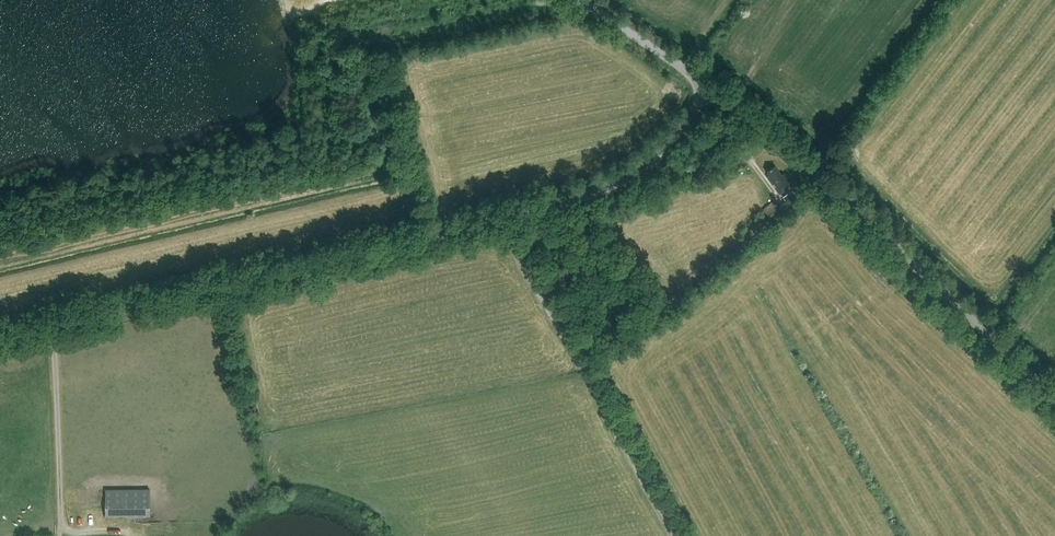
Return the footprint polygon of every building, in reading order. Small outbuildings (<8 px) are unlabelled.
[(798,197),(790,186),(792,184),(784,173),(782,174),(775,165),(767,171),(769,175),(767,176),(779,193),(784,189),(787,194),(783,197),(789,204),(798,197)] [(778,207),(772,200),(763,209),(769,216),(778,207)] [(151,514),(150,488),(106,489),(107,515),(151,514)]
